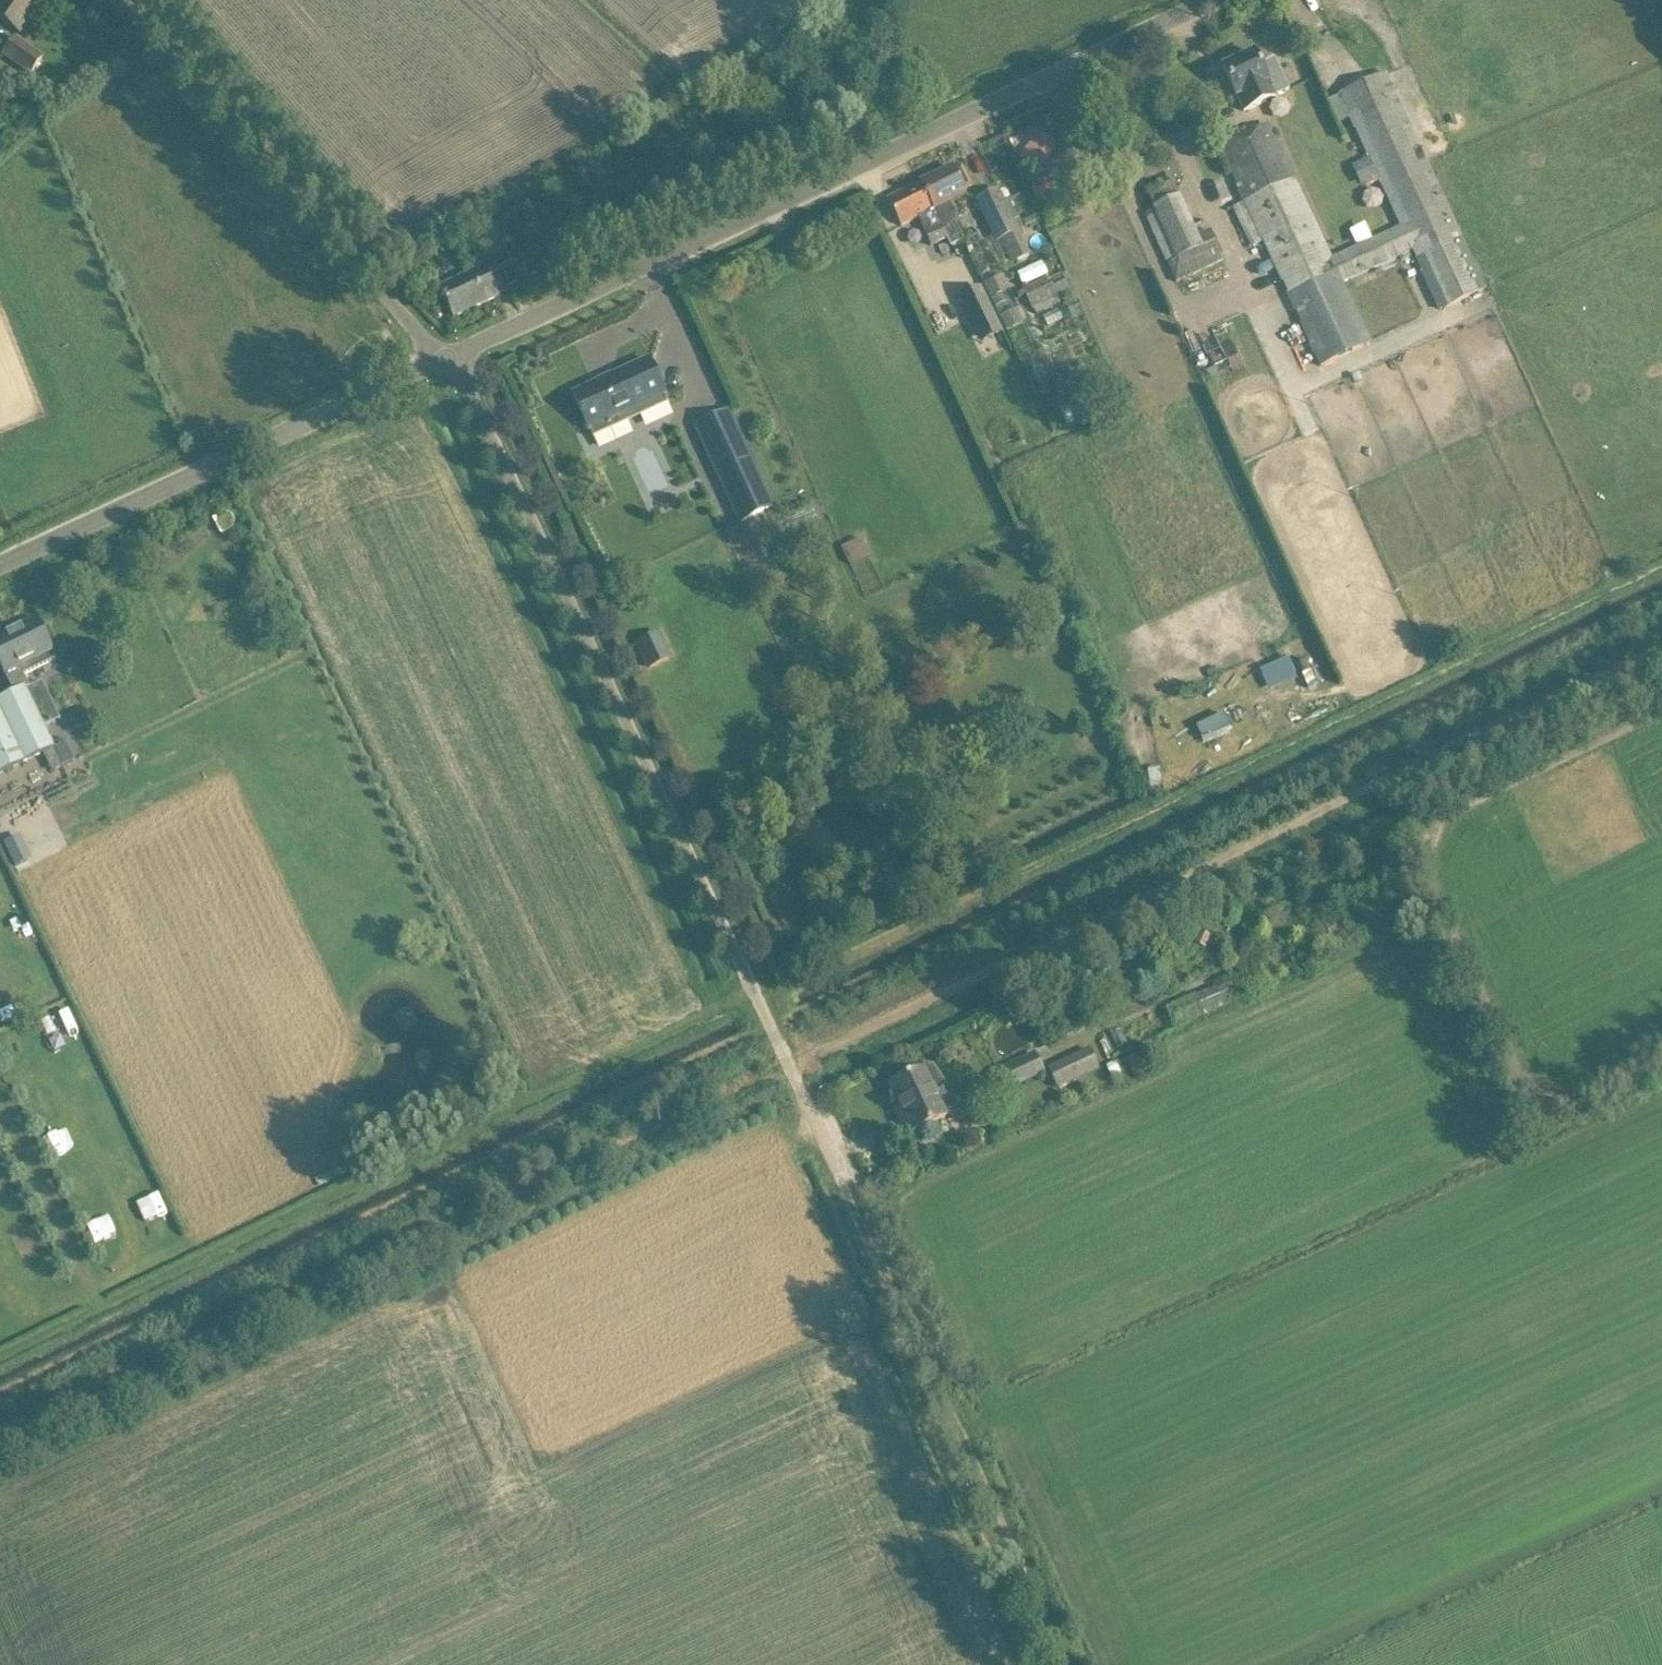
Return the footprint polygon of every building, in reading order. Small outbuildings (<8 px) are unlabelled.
[(0,4),(0,19),(20,33),(43,0),(3,0),(0,4)] [(124,27),(117,18),(103,30),(110,39),(124,27)] [(1,53),(30,74),(42,58),(13,37),(1,53)] [(1251,55),(1250,51),(1238,56),(1240,60),(1223,68),(1244,112),(1289,90),(1274,59),(1260,65),(1255,54),(1251,55)] [(1341,95),(1403,227),(1409,241),(1453,221),(1385,74),(1341,95)] [(1051,114),(1043,117),(1048,129),(1056,126),(1051,114)] [(1331,260),(1269,126),(1220,149),(1245,202),(1233,207),(1252,247),(1264,242),(1323,365),(1370,343),(1342,283),(1413,250),(1409,241),(1403,227),(1331,260)] [(1035,137),(1018,157),(1037,172),(1060,144),(1043,129),(1036,137),(1035,137)] [(920,183),(945,239),(947,238),(951,246),(967,238),(949,202),(965,194),(963,192),(973,187),(963,166),(953,171),(951,168),(920,183)] [(1196,233),(1179,199),(1171,182),(1147,194),(1155,211),(1146,215),(1179,282),(1225,260),(1211,232),(1205,235),(1202,230),(1196,233)] [(931,246),(945,239),(920,183),(887,200),(900,226),(917,218),(931,246)] [(1019,217),(1011,221),(998,192),(998,191),(976,200),(994,242),(1003,238),(1007,247),(1014,263),(1029,257),(1020,237),(1026,234),(1019,217)] [(1441,310),(1484,290),(1485,290),(1453,221),(1409,241),(1413,250),(1441,310)] [(484,267),(439,288),(453,318),(499,296),(511,291),(512,291),(510,287),(538,274),(536,270),(548,265),(540,248),(487,273),(484,267)] [(1003,276),(984,285),(990,298),(1009,289),(1003,276)] [(1049,278),(1023,289),(1032,309),(1058,297),(1057,295),(1070,289),(1067,281),(1053,287),(1049,279),(1049,278)] [(996,317),(981,286),(958,297),(973,328),(996,317)] [(1075,306),(1062,312),(1066,321),(1079,315),(1075,306)] [(1015,309),(1001,316),(1009,330),(1023,323),(1015,309)] [(626,412),(665,394),(649,360),(573,395),(593,438),(630,421),(626,412)] [(1070,426),(1105,412),(1097,392),(1061,406),(1070,426)] [(741,522),(773,507),(729,412),(697,427),(741,522)] [(38,620),(0,638),(0,661),(15,693),(0,700),(0,774),(54,748),(26,689),(29,687),(24,675),(56,659),(52,649),(38,620)] [(649,668),(675,659),(665,631),(639,640),(649,668)] [(1201,932),(1196,944),(1205,948),(1210,935),(1201,932)] [(1215,987),(1195,996),(1204,1014),(1223,1006),(1215,987)] [(1099,1070),(1089,1048),(1046,1068),(1057,1090),(1099,1070)] [(1006,1092),(1044,1073),(1034,1053),(996,1072),(1006,1092)] [(1145,1053),(1129,1061),(1139,1080),(1154,1073),(1145,1053)] [(925,1071),(924,1070),(891,1085),(904,1115),(898,1118),(907,1136),(946,1117),(934,1090),(945,1085),(947,1088),(948,1087),(933,1064),(932,1065),(933,1067),(925,1071)]
